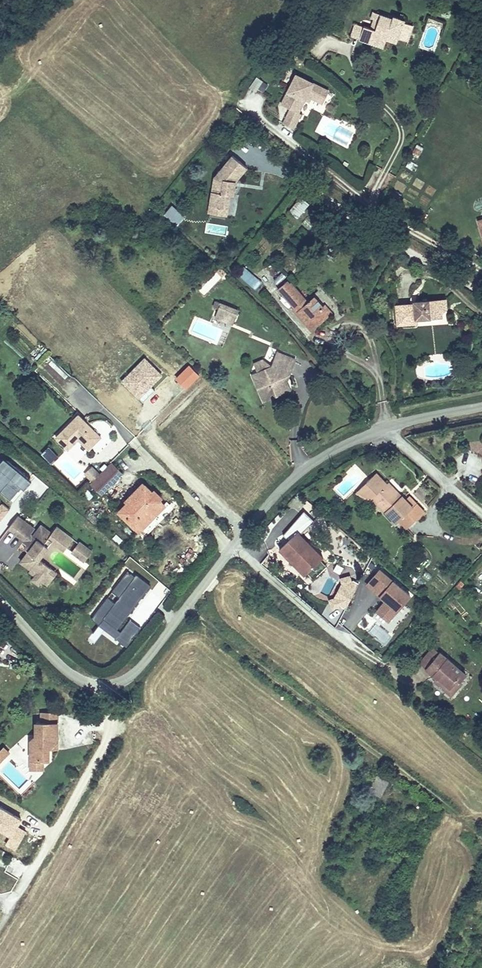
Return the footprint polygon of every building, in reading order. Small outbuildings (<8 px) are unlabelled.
[(373,23),(367,21),(363,32),(372,35),(371,38),(386,44),(389,36),(391,29),(403,33),(412,36),(417,22),(408,18),(409,15),(398,11),(397,14),(378,8),(376,15),(382,16),(379,25),(373,23)] [(382,16),(376,15),(373,23),(379,25),(382,16)] [(363,32),(367,21),(359,19),(354,33),(371,38),(372,35),(363,32)] [(391,29),(389,36),(400,39),(403,33),(391,29)] [(284,121),(293,125),(309,94),(324,101),(330,88),(297,72),(284,97),(290,100),(287,105),(291,107),(284,121)] [(255,91),(263,79),(256,75),(249,87),(255,91)] [(264,81),(256,91),(261,94),(268,84),(264,81)] [(427,142),(419,136),(412,147),(421,153),(427,142)] [(213,174),(208,202),(225,206),(228,191),(230,192),(235,184),(231,182),(232,180),(235,178),(246,166),(234,153),(213,174)] [(408,159),(405,166),(415,171),(418,164),(408,159)] [(289,210),(298,217),(309,202),(300,195),(289,210)] [(225,206),(208,202),(207,210),(223,213),(225,206)] [(178,226),(185,213),(170,205),(163,219),(178,226)] [(255,290),(262,282),(245,266),(237,274),(255,290)] [(300,319),(314,331),(329,316),(324,311),(327,307),(315,296),(309,303),(289,284),(287,287),(285,285),(277,293),(302,317),(300,319)] [(446,297),(438,298),(440,308),(447,304),(446,297)] [(397,306),(399,323),(418,321),(417,317),(440,314),(440,308),(438,298),(416,300),(416,304),(397,306)] [(232,321),(238,307),(222,301),(216,315),(232,321)] [(152,385),(163,374),(144,356),(120,380),(143,403),(156,389),(152,385)] [(261,384),(269,406),(296,395),(293,387),(289,377),(291,375),(295,378),(296,375),(298,376),(303,365),(288,358),(285,356),(279,370),(266,375),(261,384)] [(191,387),(198,371),(186,365),(178,381),(191,387)] [(289,377),(293,387),(298,376),(296,375),(295,378),(291,375),(289,377)] [(57,441),(69,453),(77,445),(81,441),(91,451),(102,441),(80,418),(57,441)] [(91,451),(81,441),(77,445),(88,455),(91,451)] [(114,465),(92,487),(103,497),(124,475),(114,465)] [(366,495),(372,501),(396,526),(398,525),(406,517),(414,526),(423,517),(408,502),(407,503),(402,498),(401,500),(387,486),(382,480),(366,495)] [(130,501),(121,511),(137,527),(147,516),(152,520),(166,504),(161,500),(164,497),(156,489),(153,492),(145,483),(128,500),(130,501)] [(10,509),(1,502),(0,503),(0,521),(10,509)] [(152,520),(147,516),(137,527),(141,531),(152,520)] [(406,517),(398,525),(407,534),(414,526),(406,517)] [(13,521),(3,533),(19,548),(21,546),(25,551),(21,554),(23,558),(17,564),(34,580),(31,583),(36,588),(40,585),(44,589),(54,577),(36,561),(49,547),(51,545),(60,552),(69,542),(54,529),(48,537),(39,529),(31,539),(28,537),(28,534),(13,521)] [(293,533),(275,550),(300,576),(318,560),(293,533)] [(59,554),(60,552),(51,545),(49,547),(59,554)] [(77,550),(68,559),(77,568),(86,559),(77,550)] [(335,562),(333,567),(345,573),(347,567),(335,562)] [(384,599),(375,611),(389,622),(412,593),(380,567),(365,584),(384,599)] [(110,594),(91,619),(127,646),(140,627),(127,617),(151,584),(130,569),(111,594),(110,594)] [(154,595),(165,600),(170,588),(159,583),(154,595)] [(468,677),(441,654),(427,670),(438,682),(440,679),(451,690),(458,682),(461,685),(468,677)] [(451,690),(440,679),(438,682),(436,684),(453,698),(463,686),(461,685),(458,682),(451,690)] [(33,755),(52,756),(53,747),(53,744),(65,732),(65,716),(42,716),(42,731),(34,738),(33,755)] [(53,744),(53,747),(64,748),(65,732),(53,744)] [(10,752),(3,745),(0,749),(0,762),(10,752)] [(391,785),(378,779),(372,792),(384,797),(391,785)]
